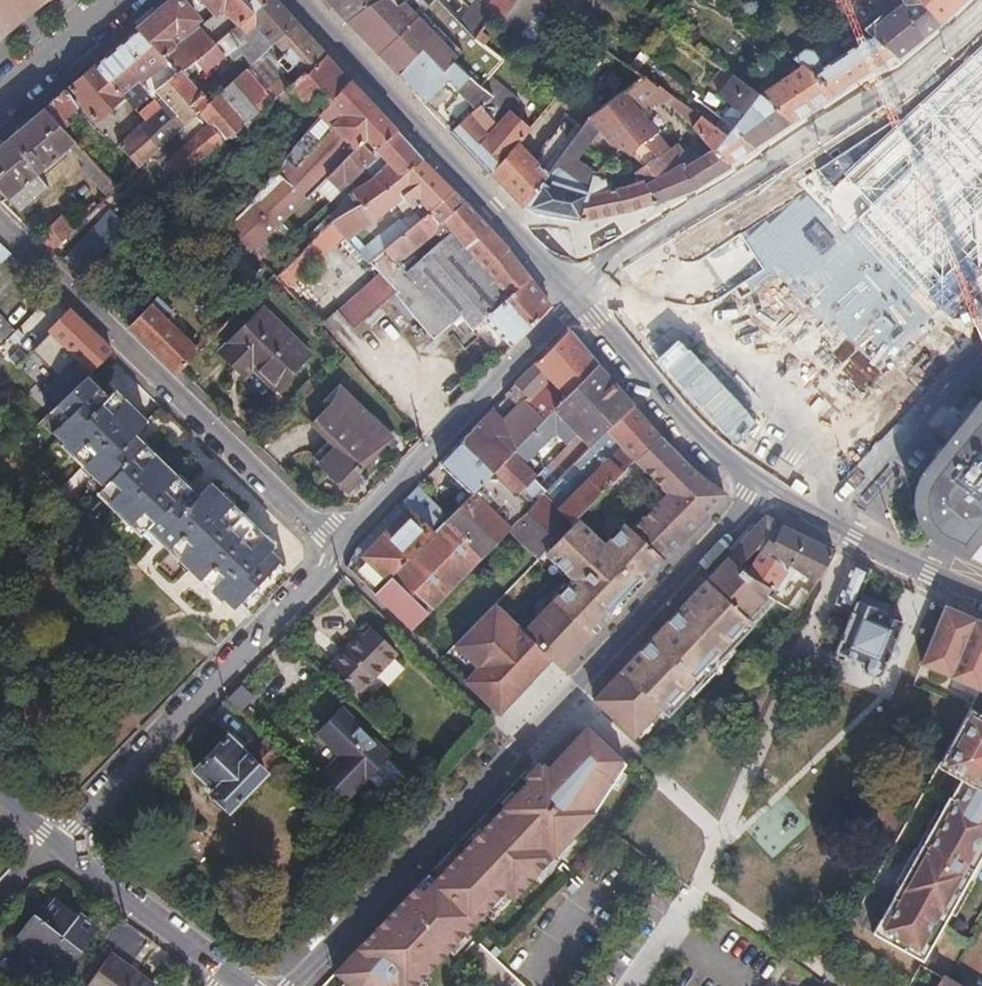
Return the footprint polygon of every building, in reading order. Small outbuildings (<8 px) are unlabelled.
[(12,29),(28,16),(16,0),(0,0),(0,13),(12,29)] [(28,16),(47,1),(46,0),(16,0),(28,16)] [(179,76),(214,47),(216,46),(193,26),(198,21),(181,0),(177,0),(158,16),(139,33),(179,76)] [(216,16),(221,12),(237,28),(253,15),(240,0),(203,0),(216,16)] [(244,57),(289,17),(274,0),(240,0),(253,15),(237,28),(219,43),(227,53),(236,63),(244,57)] [(347,22),(382,0),(326,0),(330,4),(347,22)] [(347,22),(399,75),(420,53),(443,74),(452,64),(479,89),(502,61),(474,39),(474,41),(453,24),(449,20),(427,0),(405,0),(397,5),(395,0),(382,0),(347,22)] [(474,39),(494,16),(484,7),(475,0),(472,0),(453,24),(474,39)] [(511,0),(490,0),(484,7),(494,16),(511,0)] [(543,5),(538,0),(511,0),(494,16),(509,27),(518,34),(519,35),(543,5)] [(851,19),(867,0),(828,0),(851,19)] [(873,37),(893,54),(898,58),(940,23),(917,0),(900,0),(902,3),(884,18),(881,16),(874,22),(864,31),(873,37)] [(940,23),(963,0),(917,0),(940,23)] [(558,10),(595,41),(605,27),(575,3),(568,11),(561,5),(558,10)] [(12,29),(0,13),(0,38),(12,29)] [(865,14),(855,23),(864,31),(874,22),(865,14)] [(244,57),(252,66),(298,25),(289,17),(244,57)] [(508,46),(518,34),(509,27),(500,39),(508,46)] [(157,94),(179,76),(139,33),(129,41),(114,54),(139,83),(147,91),(143,95),(147,99),(141,104),(145,109),(159,97),(157,94)] [(804,50),(794,58),(803,65),(832,94),(893,54),(873,37),(826,70),(814,52),(804,50)] [(898,119),(821,168),(862,218),(919,294),(932,311),(977,269),(972,213),(981,204),(981,41),(898,119)] [(214,47),(222,57),(227,53),(219,43),(216,46),(214,47)] [(641,77),(628,67),(599,43),(583,63),(622,93),(641,77)] [(179,76),(188,86),(222,57),(214,47),(179,76)] [(399,75),(448,127),(471,103),(482,91),(479,89),(452,64),(443,74),(420,53),(399,75)] [(129,91),(139,83),(114,54),(96,69),(122,98),(122,97),(129,91)] [(832,94),(803,65),(755,96),(791,122),(832,94)] [(96,122),(123,98),(122,97),(122,98),(96,69),(70,91),(96,122)] [(198,115),(208,106),(188,86),(179,76),(157,94),(159,97),(166,104),(186,126),(198,115)] [(673,99),(641,77),(622,93),(587,121),(609,145),(619,151),(630,157),(632,157),(642,146),(650,162),(670,149),(658,132),(649,121),(665,106),(673,99)] [(752,148),(791,122),(755,96),(730,78),(717,95),(744,115),(732,128),(752,148)] [(327,178),(384,121),(366,101),(349,82),(327,108),(282,164),(263,188),(251,202),(252,203),(229,226),(227,229),(254,253),(265,240),(281,224),(317,188),(327,178)] [(129,91),(141,104),(147,99),(143,95),(147,91),(139,83),(129,91)] [(490,97),(477,109),(492,124),(515,98),(502,86),(490,97)] [(471,103),(477,109),(490,97),(482,91),(471,103)] [(67,93),(46,111),(67,134),(72,129),(66,121),(79,109),(67,93)] [(146,122),(166,104),(159,97),(145,109),(139,115),(146,122)] [(686,122),(693,113),(673,99),(665,106),(686,122)] [(159,150),(186,126),(166,104),(146,122),(139,128),(159,150)] [(519,146),(531,131),(508,111),(490,131),(488,129),(492,124),(477,109),(453,132),(472,151),(492,173),(519,146)] [(119,188),(67,134),(46,111),(18,135),(0,150),(0,194),(5,201),(7,199),(20,215),(50,190),(37,174),(69,147),(85,165),(80,170),(108,199),(119,188)] [(564,152),(587,121),(575,111),(551,143),(564,152)] [(692,127),(700,118),(693,113),(686,122),(692,127)] [(727,165),(752,148),(732,128),(725,137),(700,118),(692,127),(711,150),(727,165)] [(360,164),(396,135),(384,121),(327,178),(341,192),(347,186),(364,169),(360,164)] [(544,216),(579,220),(586,195),(593,177),(596,174),(577,162),(588,145),(609,161),(619,151),(609,145),(587,121),(564,152),(547,175),(524,207),(533,213),(544,216)] [(140,168),(159,150),(139,128),(120,146),(140,168)] [(339,212),(343,216),(404,177),(422,162),(412,152),(396,135),(360,164),(364,169),(372,179),(353,192),(354,193),(339,212)] [(524,207),(547,175),(519,146),(492,173),(524,207)] [(642,146),(632,157),(637,170),(650,162),(642,146)] [(729,167),(727,165),(711,150),(683,169),(679,164),(670,149),(650,162),(637,170),(643,184),(655,205),(695,188),(729,167)] [(332,223),(345,238),(403,197),(412,209),(419,204),(417,200),(441,182),(433,174),(422,162),(404,177),(343,216),(332,223)] [(862,218),(821,168),(799,182),(846,236),(862,218)] [(347,186),(353,192),(372,179),(364,169),(347,186)] [(628,211),(655,205),(643,184),(637,170),(628,176),(633,184),(607,192),(604,179),(593,177),(586,195),(579,220),(628,211)] [(330,202),(341,192),(327,178),(317,188),(330,202)] [(417,200),(419,204),(445,185),(441,182),(417,200)] [(419,204),(412,209),(421,220),(428,214),(439,225),(462,203),(445,185),(419,204)] [(95,203),(99,208),(104,203),(100,198),(95,203)] [(78,219),(83,223),(99,208),(95,203),(78,219)] [(394,262),(338,311),(354,329),(394,293),(420,323),(437,310),(451,325),(458,320),(472,330),(484,319),(529,280),(506,249),(462,203),(439,225),(428,214),(421,220),(384,250),(394,262)] [(412,209),(358,253),(368,264),(384,250),(421,220),(412,209)] [(38,238),(53,252),(75,231),(61,217),(38,238)] [(300,280),(345,238),(332,223),(276,278),(321,327),(332,316),(300,280)] [(281,224),(265,240),(273,248),(289,232),(281,224)] [(10,255),(0,246),(0,264),(10,255)] [(529,280),(484,319),(511,346),(547,307),(529,280)] [(223,293),(231,302),(238,295),(229,286),(223,293)] [(178,374),(182,370),(199,353),(168,323),(175,316),(157,299),(130,327),(178,374)] [(451,325),(437,310),(420,323),(434,339),(451,325)] [(87,377),(111,353),(68,311),(49,331),(81,360),(55,385),(66,397),(87,377)] [(281,398),(314,364),(261,314),(220,354),(243,376),(251,369),(281,398)] [(14,334),(0,318),(0,348),(14,334)] [(568,333),(507,395),(519,407),(534,393),(540,399),(514,427),(494,408),(461,442),(492,473),(510,454),(553,411),(596,367),(578,345),(568,333)] [(0,348),(0,352),(15,368),(31,351),(14,334),(0,348)] [(717,358),(711,351),(698,361),(705,368),(717,358)] [(577,435),(618,393),(596,367),(553,411),(577,435)] [(247,611),(250,613),(288,574),(286,572),(283,568),(278,564),(280,561),(270,551),(274,547),(210,485),(197,498),(134,436),(147,423),(115,392),(108,399),(97,388),(98,387),(87,377),(66,397),(55,407),(67,419),(59,427),(52,435),(62,444),(60,446),(92,477),(96,473),(107,484),(100,491),(96,495),(139,537),(143,533),(149,526),(160,537),(156,541),(220,601),(222,600),(232,610),(239,603),(244,608),(247,611)] [(343,487),(358,472),(389,440),(363,414),(366,412),(338,385),(324,401),(328,404),(309,425),(327,443),(332,447),(317,463),(343,487)] [(589,448),(631,407),(625,401),(618,393),(577,435),(583,442),(589,448)] [(962,430),(924,478),(921,488),(920,496),(921,507),(922,514),(926,519),(929,526),(934,530),(944,537),(969,549),(967,555),(981,562),(981,405),(962,430)] [(55,407),(47,416),(59,427),(67,419),(55,407)] [(634,459),(658,438),(644,422),(631,407),(589,448),(572,464),(587,479),(558,509),(543,493),(533,504),(508,531),(537,558),(543,552),(575,519),(634,459)] [(577,435),(553,411),(510,454),(521,465),(556,431),(568,444),(577,435)] [(658,438),(634,459),(646,473),(670,450),(658,438)] [(492,473),(461,442),(440,464),(471,494),(492,473)] [(332,447),(327,443),(313,458),(317,463),(332,447)] [(476,667),(463,681),(497,714),(550,660),(560,669),(724,496),(723,495),(702,482),(670,450),(646,473),(666,496),(629,531),(624,526),(603,547),(575,519),(543,552),(570,580),(520,632),(492,604),(452,644),(476,667)] [(510,454),(492,473),(516,496),(521,491),(534,478),(521,465),(510,454)] [(364,478),(358,472),(343,487),(349,493),(364,478)] [(96,473),(92,477),(89,481),(93,485),(100,491),(107,484),(96,473)] [(516,496),(492,473),(471,494),(448,518),(434,532),(374,594),(412,631),(508,531),(533,504),(527,498),(521,491),(516,496)] [(434,532),(448,518),(417,488),(404,501),(434,532)] [(374,594),(434,532),(404,501),(357,549),(364,556),(350,571),(374,594)] [(745,575),(780,525),(765,517),(727,557),(745,575)] [(780,525),(745,575),(772,590),(773,587),(788,565),(794,570),(814,584),(833,552),(806,538),(780,525)] [(154,543),(156,541),(160,537),(149,526),(143,533),(154,543)] [(668,714),(775,600),(768,596),(772,590),(745,575),(727,557),(593,700),(634,736),(660,707),(668,714)] [(858,600),(870,571),(852,561),(835,604),(853,612),(858,600)] [(788,565),(773,587),(780,591),(794,570),(788,565)] [(787,608),(794,611),(796,613),(809,593),(799,588),(787,608)] [(877,609),(858,600),(853,612),(836,652),(863,664),(863,668),(864,671),(868,675),(871,677),(875,677),(879,676),(882,675),(883,672),(903,625),(875,612),(877,609)] [(949,678),(949,679),(977,691),(981,680),(981,625),(973,621),(955,613),(945,609),(921,666),(949,678)] [(359,692),(397,654),(368,625),(330,664),(359,692)] [(241,683),(226,698),(243,714),(257,699),(241,683)] [(366,777),(386,757),(340,711),(318,734),(339,755),(321,775),(346,798),(366,777)] [(871,938),(921,968),(981,855),(981,725),(967,717),(934,774),(958,785),(951,794),(942,809),(948,813),(940,828),(933,825),(926,838),(930,841),(924,850),(920,847),(895,893),(902,897),(890,918),(883,914),(871,935),(871,938)] [(540,766),(492,817),(485,811),(384,917),(389,922),(380,931),(376,926),(332,973),(351,985),(412,985),(476,919),(477,921),(496,902),(500,906),(511,895),(513,896),(596,810),(627,762),(589,726),(545,771),(540,766)] [(262,771),(281,752),(268,739),(248,758),(240,751),(245,746),(238,738),(232,744),(225,737),(192,771),(211,789),(207,793),(226,812),(264,773),(262,771)] [(410,780),(386,757),(366,777),(390,801),(410,780)] [(948,813),(942,809),(933,825),(940,828),(948,813)] [(930,841),(926,838),(920,847),(924,850),(930,841)] [(656,875),(649,886),(671,903),(679,892),(656,875)] [(892,899),(883,914),(890,918),(902,897),(895,893),(892,899)] [(64,971),(96,928),(79,914),(76,918),(53,901),(39,918),(34,914),(15,936),(43,958),(45,956),(64,971)] [(384,917),(376,926),(380,931),(389,922),(384,917)] [(87,985),(152,985),(109,954),(87,985)] [(940,985),(975,985),(949,971),(942,983),(940,985)]
